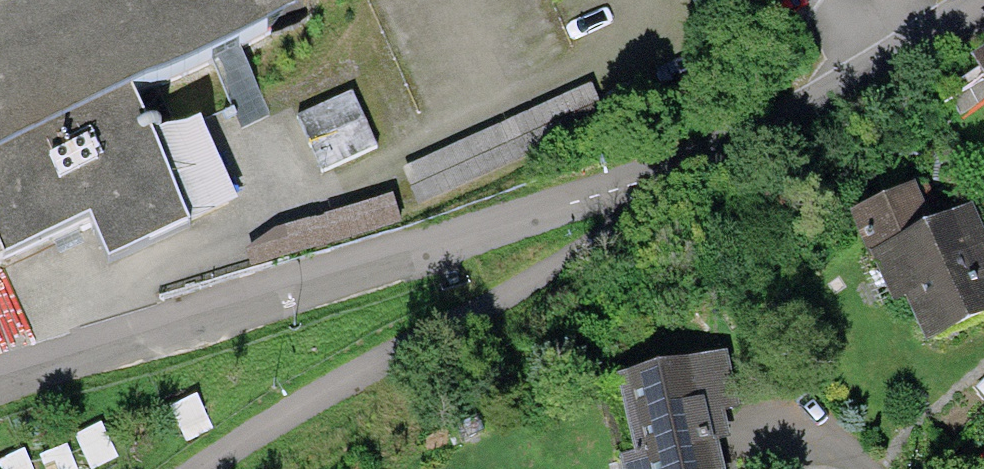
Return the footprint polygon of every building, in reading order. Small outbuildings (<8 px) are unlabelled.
[(77,230),(98,273),(240,204),(198,117),(143,143),(126,107),(264,41),(245,0),(0,0),(0,267),(77,230)] [(967,78),(983,102),(983,66),(967,78)] [(590,84),(425,159),(403,169),(424,214),(611,129),(590,84)] [(843,218),(885,310),(901,302),(922,347),(983,319),(983,264),(958,207),(928,221),(912,186),(843,218)] [(400,224),(391,196),(252,238),(260,266),(400,224)] [(606,381),(625,456),(611,459),(614,468),(713,468),(707,444),(722,440),(715,415),(732,411),(717,352),(606,381)]
